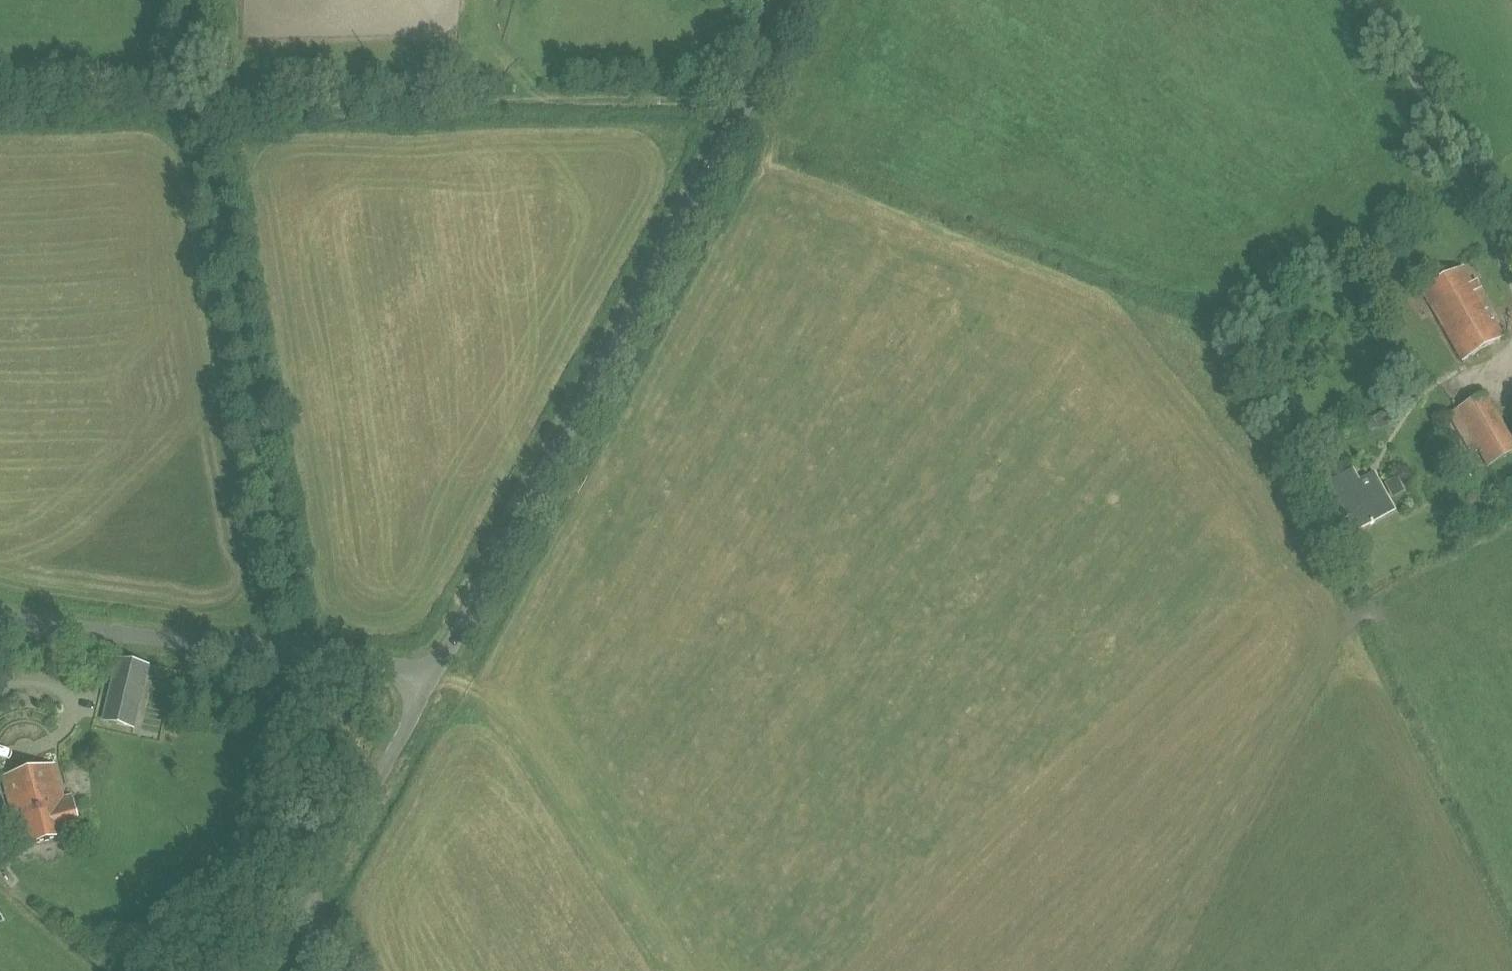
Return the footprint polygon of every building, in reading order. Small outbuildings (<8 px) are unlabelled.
[(1431,306),(1463,361),(1504,337),(1472,282),(1431,306)] [(1417,390),(1403,364),(1388,372),(1403,397),(1417,390)] [(1486,393),(1449,414),(1467,446),(1474,443),(1489,467),(1511,453),(1511,438),(1486,393)] [(1389,409),(1365,422),(1370,432),(1394,420),(1389,409)] [(1320,469),(1310,451),(1294,458),(1304,477),(1320,469)] [(1374,473),(1359,481),(1353,469),(1324,485),(1342,519),(1348,516),(1355,530),(1394,510),(1374,473)] [(105,720),(134,727),(148,666),(119,659),(105,720)] [(72,832),(81,829),(73,800),(64,802),(55,765),(4,777),(22,847),(73,835),(72,832)]
